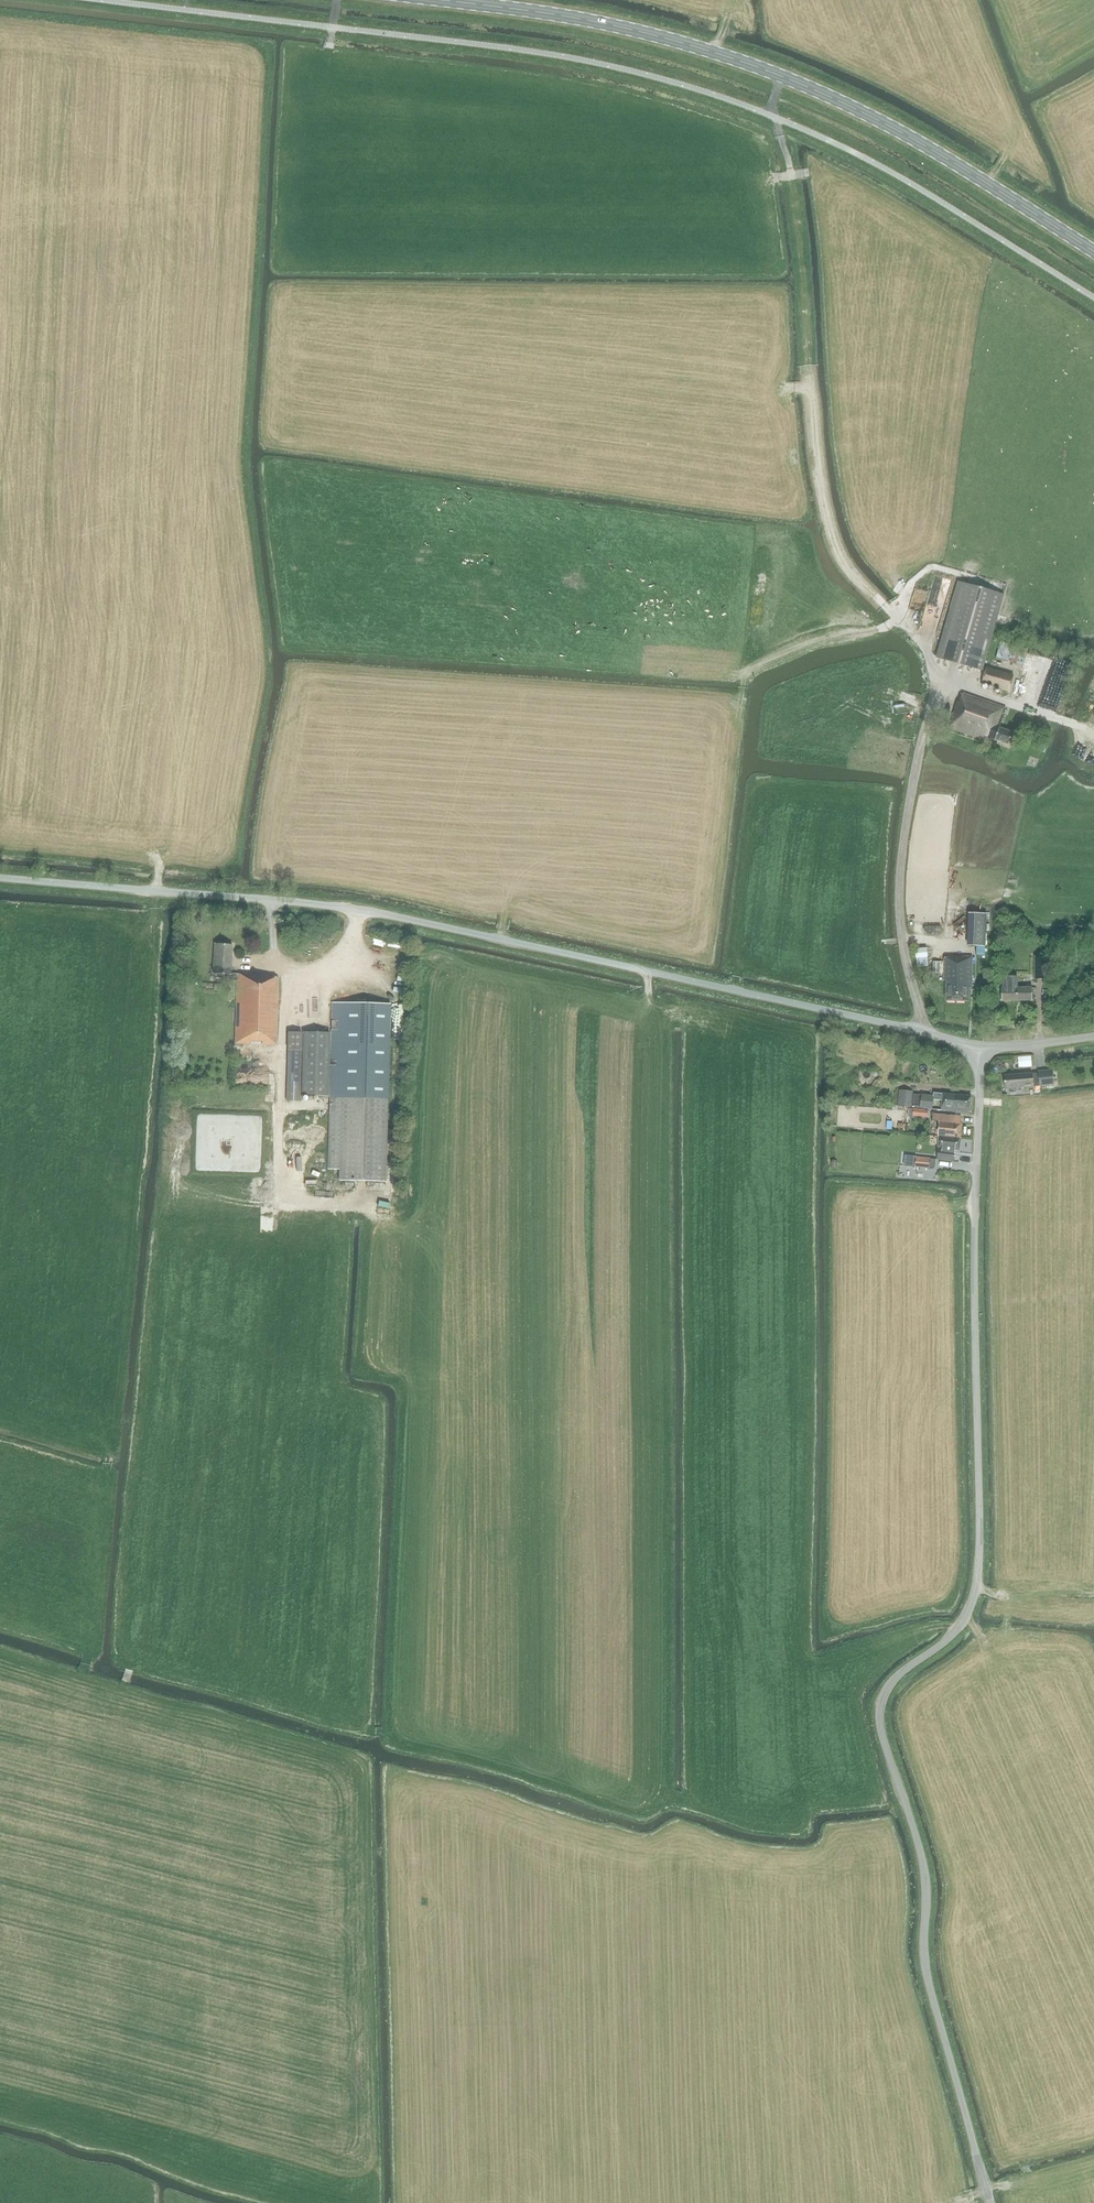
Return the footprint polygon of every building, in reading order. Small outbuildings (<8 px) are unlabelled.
[(1019,542),(973,529),(936,657),(982,670),(1019,542)] [(1022,666),(1027,649),(1000,642),(995,658),(1022,666)] [(1009,692),(1014,675),(986,667),(981,684),(1009,692)] [(958,701),(950,728),(984,739),(985,737),(1009,745),(1013,732),(999,728),(1000,724),(1005,708),(963,693),(960,702),(958,701)] [(987,913),(968,912),(967,946),(985,946),(986,946),(987,913)] [(276,1044),(278,977),(267,976),(267,975),(239,973),(239,974),(230,974),(232,945),(214,944),(213,973),(227,974),(227,980),(238,980),(238,984),(237,984),(235,1043),(276,1044)] [(976,956),(985,956),(985,946),(976,946),(976,956)] [(928,967),(927,949),(916,949),(917,967),(928,967)] [(972,988),(972,957),(952,956),(952,958),(944,958),(943,980),(946,980),(945,1001),(969,1001),(969,988),(972,988)] [(1046,978),(1046,956),(1034,956),(1035,979),(1046,978)] [(1017,987),(1017,976),(1001,976),(1001,988),(1001,1001),(1032,1000),(1032,987),(1017,987)] [(330,1102),(387,1104),(389,1004),(332,1002),(331,1061),(329,1061),(329,1033),(303,1032),(301,1095),(328,1095),(329,1068),(330,1068),(330,1102)] [(300,1082),(301,1033),(287,1032),(286,1082),(286,1101),(299,1101),(300,1082)] [(1053,1084),(1052,1069),(1037,1070),(1039,1086),(1053,1084)] [(1005,1088),(1008,1088),(1010,1092),(1013,1092),(1016,1092),(1017,1087),(1019,1087),(1033,1086),(1032,1073),(1004,1075),(1005,1088)] [(913,1091),(899,1090),(897,1106),(911,1107),(913,1091)] [(969,1114),(971,1096),(943,1093),(941,1110),(956,1111),(955,1113),(969,1114)] [(932,1109),(933,1096),(921,1094),(920,1107),(932,1109)] [(387,1104),(330,1102),(328,1169),(338,1169),(338,1181),(385,1182),(387,1104)] [(925,1110),(913,1109),(913,1116),(924,1117),(925,1110)] [(938,1135),(939,1135),(960,1138),(962,1123),(961,1123),(961,1116),(932,1114),(932,1121),(939,1121),(938,1135)] [(960,1138),(939,1135),(939,1137),(938,1147),(939,1147),(937,1159),(953,1161),(955,1149),(959,1150),(960,1138)] [(928,1169),(930,1159),(916,1157),(914,1167),(928,1169)]
